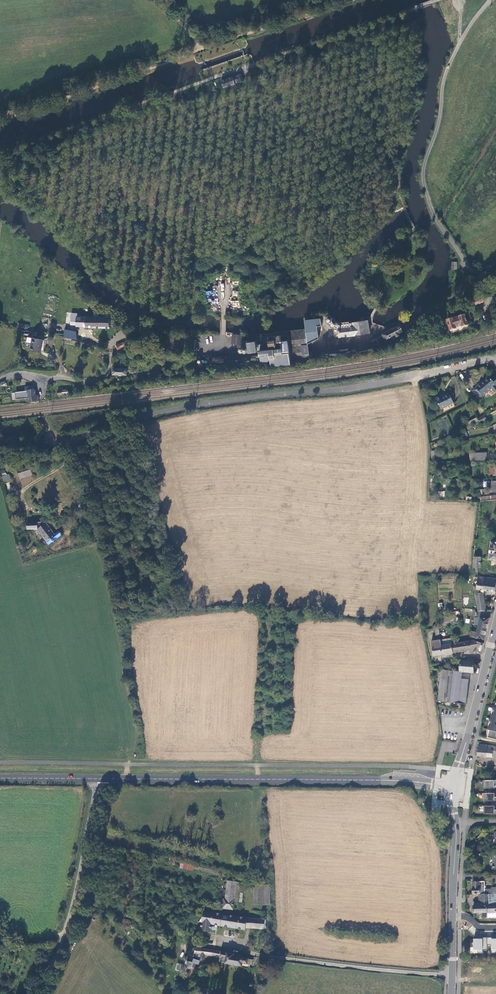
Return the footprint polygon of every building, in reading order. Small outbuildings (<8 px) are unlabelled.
[(242,77),(243,77),(241,72),(237,74),(237,75),(233,76),(235,82),(239,80),(239,81),(242,80),(242,77)] [(235,82),(233,76),(233,75),(221,80),(223,86),(235,82)] [(111,314),(104,313),(104,317),(81,316),(77,316),(77,313),(71,313),(70,325),(76,326),(77,327),(86,327),(86,328),(105,328),(110,329),(111,314)] [(327,313),(323,317),(324,320),(331,327),(336,322),(327,313)] [(468,324),(465,314),(456,317),(455,315),(452,316),(452,318),(447,320),(449,330),(456,328),(456,327),(461,326),(462,326),(468,324)] [(419,316),(408,322),(410,327),(422,321),(419,316)] [(370,332),(368,319),(359,320),(351,321),(351,325),(338,327),(339,336),(353,334),(370,332)] [(376,348),(386,343),(385,340),(392,337),(393,338),(400,335),(399,332),(407,329),(404,324),(371,341),(373,346),(374,346),(376,348)] [(306,334),(306,328),(260,333),(256,333),(256,339),(247,340),(247,345),(250,345),(251,350),(288,346),(289,351),(268,354),(269,359),(290,358),(290,361),(309,360),(308,345),(306,334)] [(318,333),(306,334),(308,345),(310,345),(314,341),(318,340),(318,333)] [(205,343),(202,335),(196,337),(198,345),(205,343)] [(41,353),(44,341),(29,338),(28,343),(31,344),(30,350),(41,353)] [(125,341),(115,345),(117,350),(127,346),(125,341)] [(480,400),(492,390),(495,394),(495,378),(495,377),(492,380),(491,379),(490,378),(477,389),(478,389),(474,393),(480,400)] [(29,402),(39,400),(39,399),(37,399),(35,390),(33,390),(28,391),(29,402)] [(442,397),(437,399),(442,410),(454,404),(450,395),(442,398),(442,397)] [(18,470),(22,479),(33,476),(30,466),(18,470)] [(28,523),(28,530),(39,530),(50,545),(62,535),(60,532),(56,535),(47,523),(45,525),(44,523),(28,523)] [(97,543),(89,546),(92,557),(101,555),(97,543)] [(476,596),(478,611),(478,619),(489,618),(491,611),(487,611),(483,593),(495,594),(495,591),(495,579),(478,578),(476,596)] [(489,621),(478,619),(476,619),(474,625),(478,626),(477,633),(472,632),(471,638),(484,641),(489,621)] [(454,639),(432,642),(434,657),(474,651),(474,653),(480,655),(483,644),(474,642),(454,644),(454,639)] [(460,672),(463,673),(474,674),(475,659),(469,659),(469,662),(461,661),(460,672)] [(439,703),(450,703),(453,672),(441,670),(439,703)] [(450,703),(467,705),(469,681),(462,680),(463,673),(460,672),(453,672),(450,703)] [(495,708),(493,708),(488,731),(489,731),(488,739),(495,741),(495,704),(495,708)] [(479,744),(477,756),(495,757),(495,752),(495,746),(479,744)] [(195,865),(194,869),(214,874),(216,871),(195,865)] [(233,909),(234,901),(236,883),(228,881),(226,899),(225,898),(224,908),(233,909)] [(495,895),(495,888),(491,888),(492,890),(485,890),(485,882),(473,882),(473,894),(479,894),(485,894),(485,895),(495,895)] [(254,905),(265,905),(270,904),(270,885),(265,885),(254,885),(254,905)] [(495,912),(495,895),(485,895),(485,894),(479,894),(479,905),(473,906),(473,913),(495,912)] [(247,919),(204,913),(201,932),(210,933),(211,931),(217,932),(218,926),(245,930),(245,929),(247,919)] [(252,929),(264,930),(264,920),(252,919),(252,929)] [(472,939),(472,947),(470,947),(470,953),(482,953),(482,949),(487,949),(487,945),(491,944),(491,952),(495,952),(495,938),(472,939)] [(213,951),(196,948),(195,952),(194,958),(200,960),(204,961),(205,956),(207,956),(207,958),(211,959),(211,957),(212,956),(213,951)] [(223,963),(242,967),(243,963),(248,964),(249,960),(241,958),(236,957),(236,955),(221,952),(220,958),(220,962),(223,963)] [(194,959),(187,981),(190,982),(196,965),(198,965),(199,961),(194,959)] [(242,967),(249,968),(250,968),(250,965),(252,965),(253,960),(249,960),(248,964),(243,963),(242,967)]
